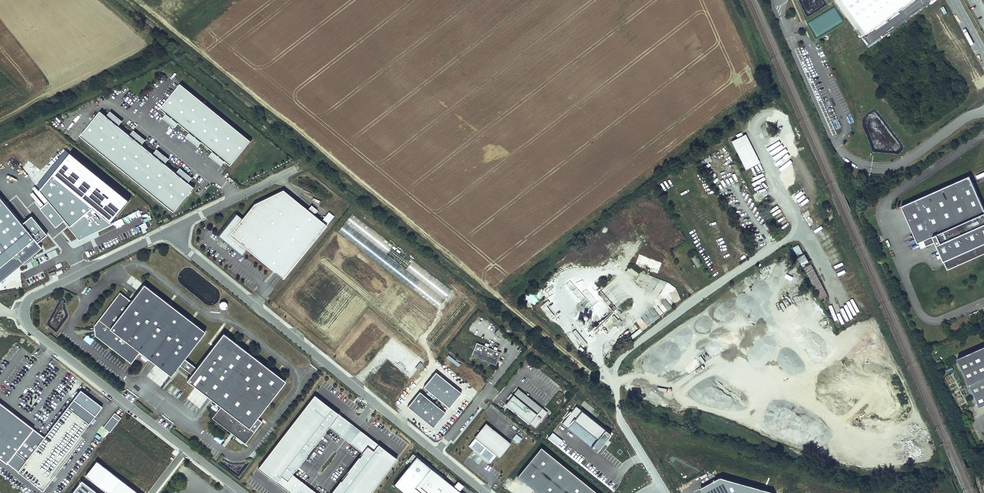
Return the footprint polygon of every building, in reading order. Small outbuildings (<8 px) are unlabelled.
[(867,33),(918,0),(846,0),(867,33)] [(250,142),(180,85),(160,110),(166,115),(178,125),(189,134),(201,143),(213,153),(225,162),(230,167),(250,142)] [(106,117),(100,113),(80,137),(174,213),(193,189),(188,184),(176,174),(164,165),(152,155),(141,146),(129,136),(118,127),(106,117)] [(122,122),(110,113),(106,117),(118,127),(122,122)] [(178,125),(166,115),(162,119),(174,129),(178,125)] [(145,141),(133,131),(129,136),(141,146),(145,141)] [(201,143),(189,134),(186,138),(198,148),(201,143)] [(730,140),(743,170),(758,163),(745,134),(730,140)] [(168,160),(156,150),(152,155),(164,165),(168,160)] [(221,167),(225,162),(213,153),(209,157),(221,167)] [(78,235),(81,237),(112,221),(115,217),(118,215),(131,198),(70,154),(49,182),(53,185),(57,179),(77,194),(69,205),(73,214),(76,216),(69,219),(73,227),(76,230),(78,235)] [(191,179),(179,169),(176,174),(188,184),(191,179)] [(947,268),(983,252),(983,210),(968,175),(900,206),(917,242),(922,240),(925,246),(935,241),(947,268)] [(282,279),(332,218),(328,214),(320,223),(312,216),(306,211),(280,190),(253,205),(241,220),(235,215),(217,237),(241,256),(246,250),(282,279)] [(42,248),(37,242),(47,235),(31,215),(21,224),(0,198),(0,281),(42,248)] [(316,211),(310,207),(306,211),(312,216),(316,211)] [(60,223),(72,215),(67,208),(56,215),(60,223)] [(345,222),(337,232),(437,310),(444,300),(345,222)] [(119,240),(127,236),(125,231),(117,235),(119,240)] [(85,250),(88,257),(109,247),(105,240),(85,250)] [(793,247),(795,255),(802,253),(799,245),(793,247)] [(696,268),(701,265),(695,254),(690,256),(696,268)] [(819,301),(828,296),(805,254),(796,258),(819,301)] [(30,278),(32,285),(45,280),(43,273),(30,278)] [(682,294),(666,283),(666,284),(660,279),(659,281),(665,286),(659,295),(674,305),(682,294)] [(204,332),(143,284),(130,301),(118,292),(92,321),(94,336),(130,364),(139,352),(170,376),(178,365),(190,375),(186,381),(220,407),(211,419),(244,445),(261,422),(256,419),(285,382),(222,334),(195,369),(183,359),(204,332)] [(591,301),(586,306),(588,308),(596,300),(586,290),(583,293),(591,301)] [(810,308),(802,291),(793,296),(801,312),(810,308)] [(534,296),(529,301),(534,305),(539,301),(534,296)] [(787,299),(782,302),(786,308),(791,305),(787,299)] [(221,301),(219,308),(225,310),(227,302),(221,301)] [(613,314),(604,323),(610,329),(619,320),(613,314)] [(494,333),(500,337),(504,332),(499,328),(494,333)] [(587,348),(590,345),(575,330),(572,333),(587,348)] [(495,366),(500,353),(496,351),(497,348),(493,347),(492,350),(487,348),(489,345),(485,343),(483,346),(476,343),(470,356),(495,366)] [(979,407),(983,405),(983,346),(958,358),(979,407)] [(448,355),(444,360),(456,370),(460,364),(448,355)] [(422,385),(448,405),(459,391),(434,371),(422,385)] [(541,408),(517,389),(505,404),(528,424),(541,408)] [(444,413),(419,393),(407,407),(432,428),(444,413)] [(314,396),(257,469),(263,474),(264,473),(289,492),(297,492),(299,491),(300,491),(304,485),(292,475),(291,475),(328,427),(328,428),(341,438),(346,431),(345,431),(350,425),(324,405),(325,404),(314,396)] [(390,455),(325,404),(324,405),(350,425),(345,431),(346,431),(341,438),(349,444),(354,437),(354,438),(359,432),(390,456),(390,455)] [(77,441),(89,425),(68,409),(44,439),(0,405),(0,459),(43,492),(52,481),(49,478),(77,441)] [(575,406),(561,424),(598,452),(612,434),(575,406)] [(110,434),(121,419),(114,414),(103,429),(110,434)] [(511,444),(486,423),(473,438),(474,439),(468,447),(489,464),(495,456),(499,458),(511,444)] [(328,427),(291,475),(292,475),(328,428),(328,427)] [(359,432),(354,438),(354,437),(349,444),(361,453),(362,454),(332,492),(370,492),(396,460),(390,455),(390,456),(359,432)] [(516,434),(512,438),(518,443),(522,439),(516,434)] [(540,448),(516,477),(537,492),(596,492),(540,448)] [(361,453),(331,492),(332,492),(362,454),(361,453)] [(420,492),(460,492),(430,470),(415,489),(420,492)] [(263,474),(288,492),(289,492),(264,473),(263,474)]
